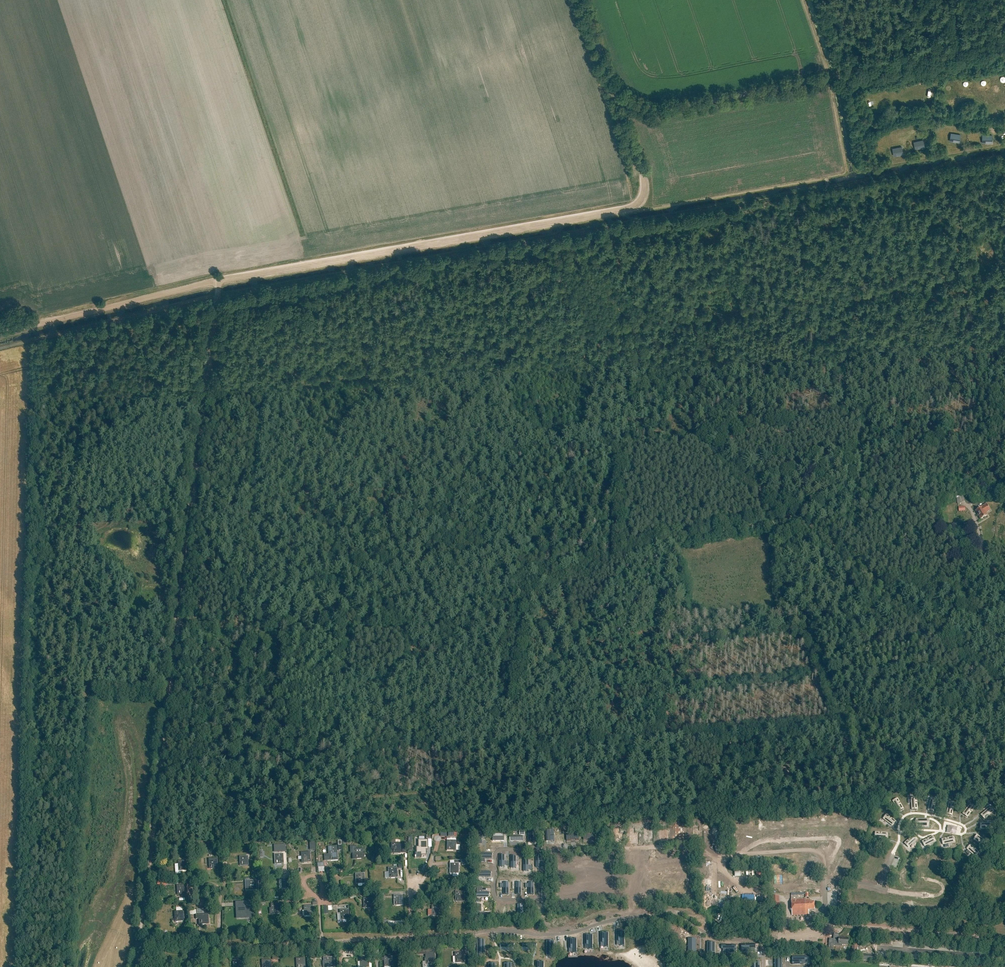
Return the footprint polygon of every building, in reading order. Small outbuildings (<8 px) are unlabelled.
[(912,142),(914,150),(923,149),(922,140),(912,142)] [(891,148),(892,156),(904,154),(903,146),(891,148)] [(986,513),(990,510),(986,504),(976,510),(981,519),(987,515),(986,513)] [(973,792),(965,805),(969,807),(977,795),(973,792)] [(904,793),(900,795),(907,809),(911,806),(904,793)] [(993,799),(980,805),(982,809),(995,803),(993,799)] [(833,809),(833,817),(838,817),(837,825),(842,825),(842,809),(833,809)] [(852,809),(847,823),(854,826),(859,811),(852,809)] [(885,809),(884,813),(897,819),(899,814),(885,809)] [(806,812),(797,813),(798,823),(806,823),(806,812)] [(826,812),(817,812),(818,822),(826,822),(826,812)] [(787,813),(779,813),(779,824),(788,823),(787,813)] [(768,814),(759,814),(759,824),(768,824),(768,814)] [(874,816),(862,826),(867,832),(879,822),(874,816)] [(914,835),(904,844),(908,848),(917,839),(914,835)] [(946,835),(933,841),(935,845),(948,839),(946,835)] [(976,836),(974,840),(985,849),(988,845),(976,836)] [(955,837),(953,841),(967,847),(968,843),(955,837)] [(873,839),(857,841),(858,849),(874,846),(873,839)] [(416,849),(416,851),(416,853),(421,853),(421,855),(426,855),(426,848),(428,848),(428,840),(418,840),(418,847),(416,847),(416,849)] [(448,841),(448,851),(457,851),(457,841),(448,841)] [(883,842),(880,849),(888,853),(889,849),(896,851),(897,848),(883,842)] [(401,844),(392,844),(392,854),(401,854),(401,844)] [(328,855),(327,855),(327,861),(338,860),(337,846),(328,847),(328,855)] [(364,849),(355,849),(355,860),(364,859),(364,849)] [(310,853),(302,853),(302,863),(311,863),(310,853)] [(284,854),(275,855),(275,865),(284,864),(284,854)] [(868,854),(853,856),(854,864),(869,862),(868,854)] [(877,855),(874,862),(881,865),(883,862),(889,864),(891,861),(877,855)] [(924,855),(924,864),(929,864),(928,871),(933,871),(933,855),(924,855)] [(939,856),(939,864),(943,864),(943,872),(947,872),(948,856),(939,856)] [(248,857),(240,857),(241,867),(249,866),(248,857)] [(218,859),(209,859),(209,870),(218,869),(218,859)] [(959,859),(956,867),(961,869),(958,875),(962,877),(968,862),(959,859)] [(187,861),(178,861),(179,871),(188,871),(187,861)] [(450,864),(450,874),(459,874),(460,864),(461,864),(461,861),(454,861),(454,864),(450,864)] [(840,866),(839,873),(848,875),(850,868),(840,866)] [(397,868),(389,868),(389,879),(398,878),(397,868)] [(365,874),(356,874),(356,885),(365,884),(365,874)] [(291,879),(282,880),(283,890),(291,889),(291,879)] [(865,880),(863,895),(872,896),(873,888),(869,887),(869,880),(865,880)] [(246,892),(257,891),(257,881),(245,882),(246,892)] [(880,881),(879,897),(888,898),(889,889),(884,889),(885,881),(880,881)] [(894,882),(893,897),(902,898),(903,890),(898,889),(899,882),(894,882)] [(909,883),(907,898),(916,899),(917,891),(912,890),(913,883),(909,883)] [(925,884),(923,899),(932,900),(933,892),(928,891),(929,884),(925,884)] [(186,885),(177,886),(178,895),(186,895),(186,885)] [(941,885),(939,900),(948,901),(949,892),(945,892),(945,885),(941,885)] [(477,888),(477,898),(489,898),(489,892),(482,892),(482,888),(477,888)] [(829,897),(838,897),(838,888),(829,888),(829,897)] [(456,892),(456,902),(465,902),(465,892),(456,892)] [(403,896),(394,896),(395,906),(404,906),(403,896)] [(780,903),(779,896),(771,897),(772,911),(785,911),(784,903),(780,903)] [(373,898),(363,898),(364,909),(373,908),(373,898)] [(809,910),(815,910),(815,902),(811,903),(811,900),(807,900),(807,899),(792,900),(793,916),(809,915),(809,910)] [(250,902),(244,902),(244,906),(238,907),(238,912),(240,912),(241,918),(251,918),(250,902)] [(280,904),(271,905),(272,915),(281,915),(280,904)] [(524,905),(518,905),(518,917),(532,916),(532,911),(524,911),(524,905)] [(313,906),(304,907),(305,917),(313,916),(313,906)] [(441,906),(432,906),(432,916),(441,916),(441,906)] [(340,914),(337,915),(338,921),(340,920),(340,921),(349,920),(349,910),(340,910),(340,914)] [(184,911),(175,912),(175,922),(184,922),(184,911)] [(199,920),(199,925),(209,924),(209,914),(196,914),(196,920),(199,920)] [(848,945),(849,938),(840,937),(840,936),(834,936),(834,939),(830,938),(829,944),(831,944),(831,947),(833,947),(834,946),(842,947),(842,945),(848,945)] [(197,950),(188,950),(189,960),(198,960),(197,950)] [(435,965),(435,955),(435,953),(430,953),(430,951),(419,951),(419,955),(426,955),(426,965),(435,965)] [(464,953),(455,953),(456,964),(465,963),(464,953)] [(384,957),(385,966),(394,966),(393,957),(384,957)] [(320,959),(321,964),(324,963),(324,966),(333,966),(333,958),(320,959)] [(360,959),(361,966),(370,966),(369,958),(360,959)] [(296,959),(297,966),(306,966),(305,959),(296,959)]
